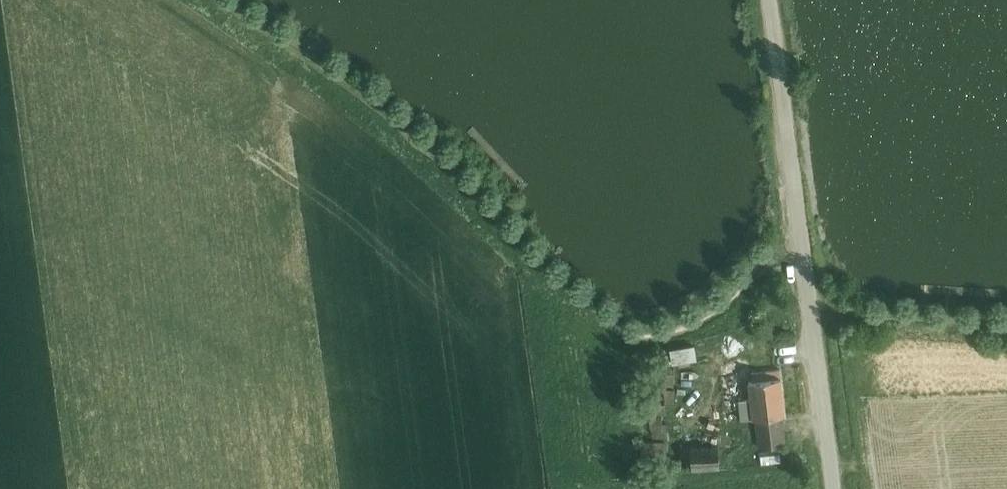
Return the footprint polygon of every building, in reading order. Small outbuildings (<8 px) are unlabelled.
[(673,347),(679,365),(704,358),(698,339),(673,347)] [(755,420),(758,447),(784,444),(781,416),(784,416),(780,371),(751,374),(752,383),(748,383),(750,400),(739,401),(741,421),(752,419),(752,420),(755,420)] [(691,449),(692,469),(719,467),(718,448),(691,449)]
